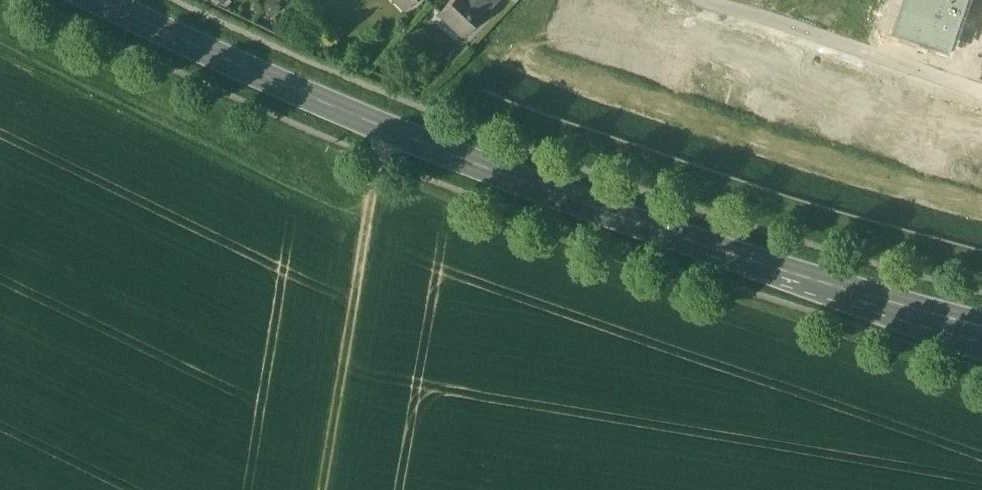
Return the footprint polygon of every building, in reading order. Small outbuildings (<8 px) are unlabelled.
[(441,10),(465,32),(489,7),(481,0),(451,0),(441,10)] [(949,45),(964,0),(899,0),(891,26),(949,45)]
